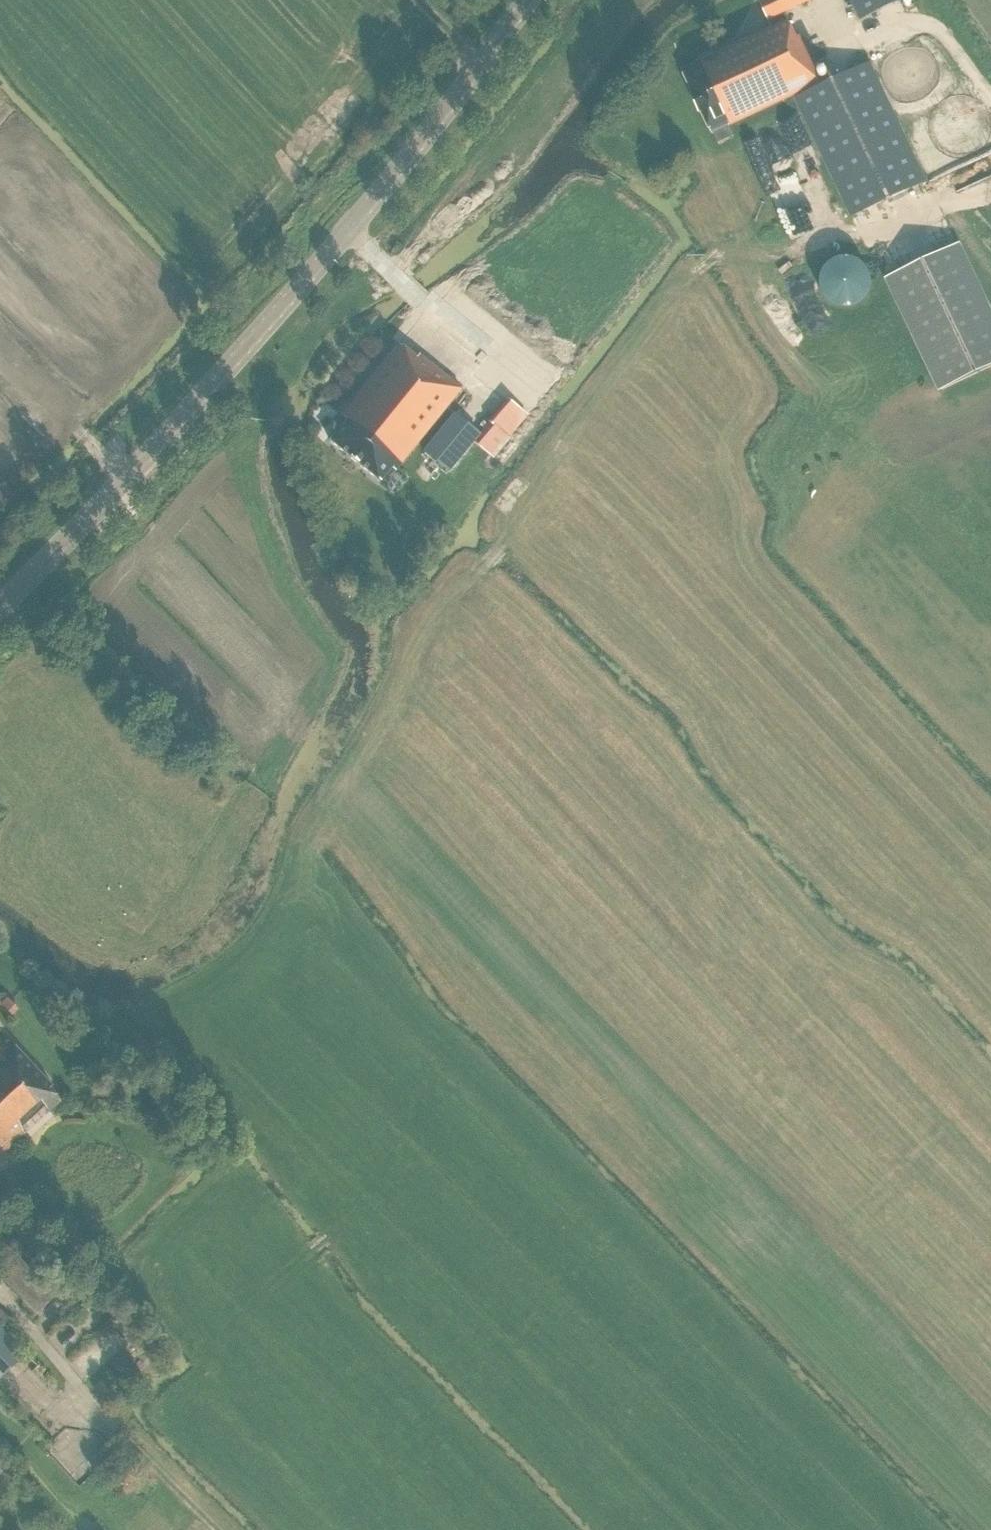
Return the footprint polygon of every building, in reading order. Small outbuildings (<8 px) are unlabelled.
[(759,1),(771,27),(681,70),(693,93),(691,94),(699,112),(701,111),(711,133),(793,94),(851,216),(926,181),(870,63),(827,83),(826,79),(821,81),(799,35),(797,37),(785,13),(812,0),(761,0),(759,1)] [(902,0),(851,0),(860,20),(902,0)] [(938,92),(946,110),(977,97),(969,78),(938,92)] [(743,141),(759,178),(798,160),(782,124),(743,141)] [(926,170),(956,160),(947,134),(917,145),(926,170)] [(755,195),(747,198),(756,219),(763,216),(755,195)] [(960,243),(885,278),(938,390),(990,365),(990,308),(960,243)] [(844,308),(847,308),(849,308),(853,307),(855,306),(859,305),(862,303),(864,300),(866,298),(867,297),(869,295),(870,292),(870,291),(871,288),(871,286),(872,283),(872,279),(871,277),(871,276),(870,273),(869,270),(867,267),(864,264),(862,262),(859,260),(856,259),(853,257),(850,257),(847,256),(845,256),(842,257),(840,257),(836,258),(834,259),(831,261),(828,264),(826,266),(825,267),(824,268),(823,270),(822,272),(822,273),(821,275),(820,278),(820,279),(820,282),(820,284),(820,286),(821,288),(821,289),(822,292),(823,293),(823,295),(825,298),(827,299),(828,301),(831,303),(834,305),(837,307),(840,308),(844,308)] [(416,357),(399,343),(386,361),(341,415),(347,420),(330,441),(348,456),(359,465),(360,465),(378,480),(378,479),(380,481),(391,468),(394,471),(461,389),(457,386),(460,382),(456,379),(454,383),(418,354),(416,357)] [(489,423),(480,434),(454,414),(423,452),(449,472),(474,442),(491,455),(505,438),(507,440),(527,415),(507,398),(487,421),(489,423)] [(18,1009),(7,997),(1,1003),(12,1015),(18,1009)] [(0,1042),(0,1156),(61,1101),(50,1088),(52,1086),(10,1042),(4,1047),(0,1042)] [(8,1318),(0,1310),(0,1326),(8,1318)] [(25,1353),(0,1328),(0,1377),(25,1353)]
